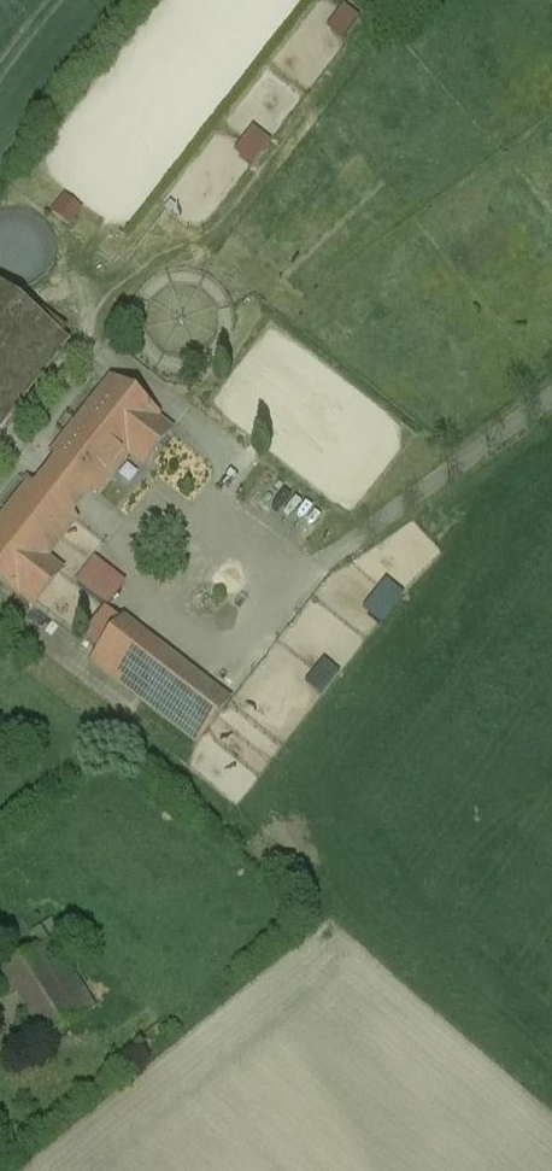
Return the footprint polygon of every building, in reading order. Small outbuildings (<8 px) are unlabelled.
[(351,4),(333,29),(351,41),(368,16),(351,4)] [(260,127),(242,153),(263,168),(281,141),(260,127)] [(72,195),(59,211),(76,224),(88,208),(72,195)] [(0,285),(0,413),(61,335),(0,285)] [(110,379),(50,455),(55,459),(95,491),(100,495),(129,458),(145,471),(176,431),(110,379)] [(55,459),(33,486),(73,518),(95,491),(55,459)] [(0,518),(0,586),(34,612),(65,572),(49,560),(79,522),(73,518),(33,486),(28,482),(0,518)] [(95,560),(76,585),(107,608),(126,583),(95,560)] [(389,623),(398,610),(381,598),(372,612),(389,623)] [(230,701),(124,618),(91,660),(198,742),(230,701)] [(329,696),(348,672),(332,660),(313,684),(329,696)] [(59,919),(44,928),(54,943),(69,934),(59,919)] [(52,941),(33,953),(33,954),(3,972),(46,1042),(95,1010),(52,941)]
